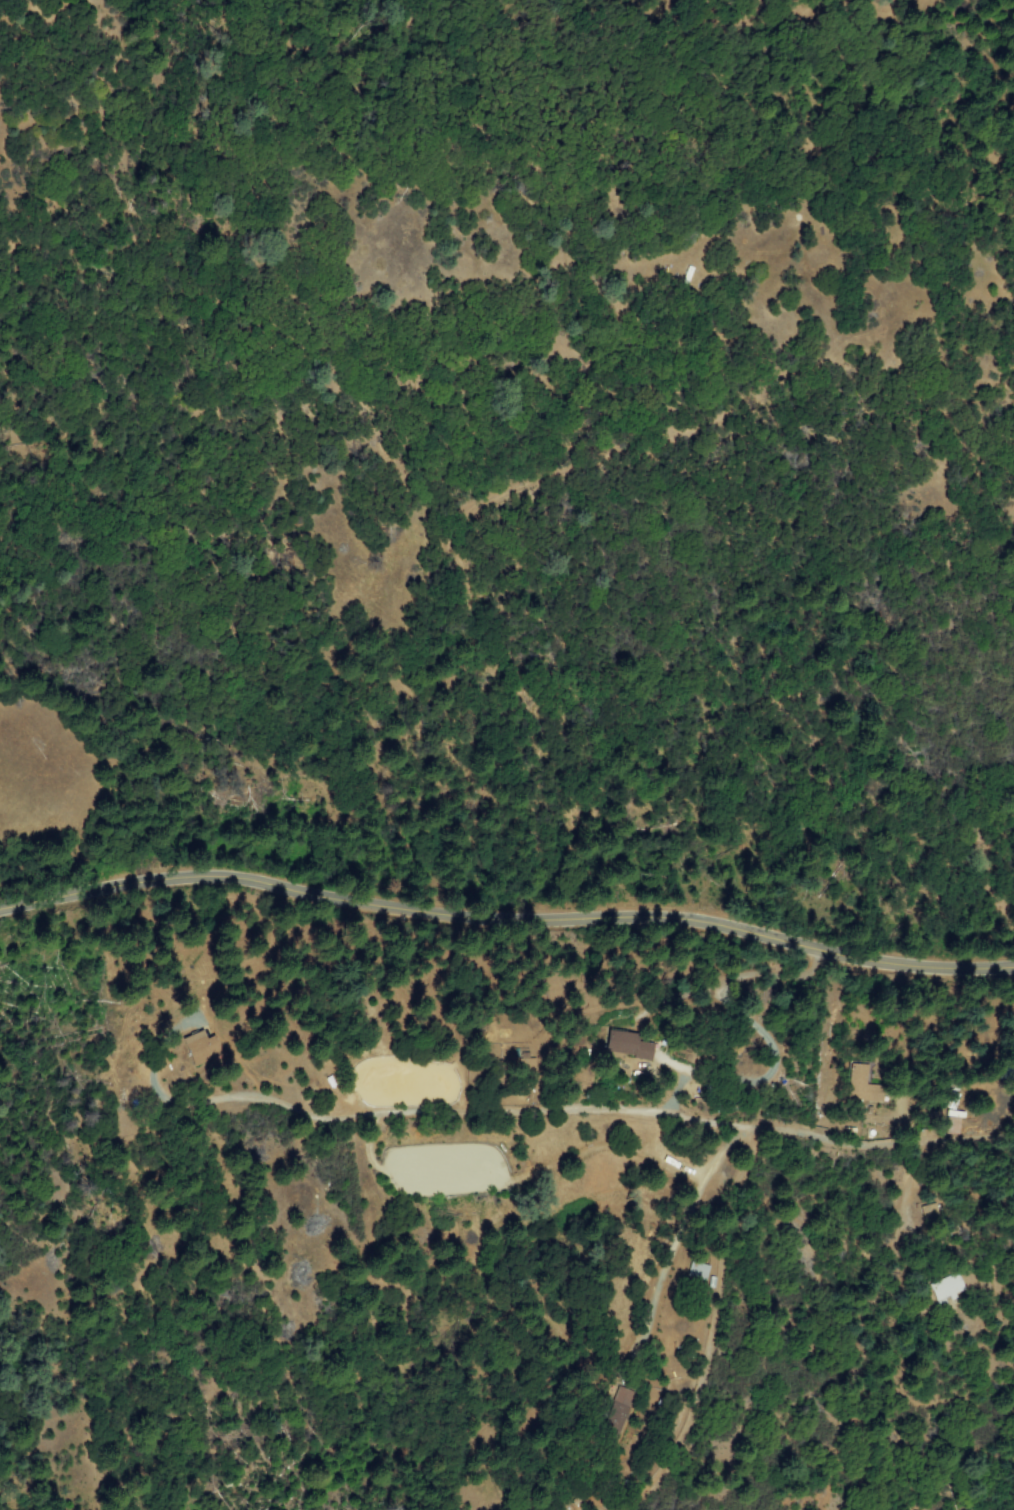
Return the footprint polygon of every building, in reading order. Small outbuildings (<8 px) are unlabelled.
[(607,1055),(637,1058),(640,1034),(610,1030),(607,1055)] [(657,1043),(644,1040),(640,1059),(653,1062),(657,1043)] [(711,1266),(692,1262),(689,1279),(707,1283),(711,1266)] [(962,1292),(957,1277),(926,1287),(931,1303),(962,1292)]
